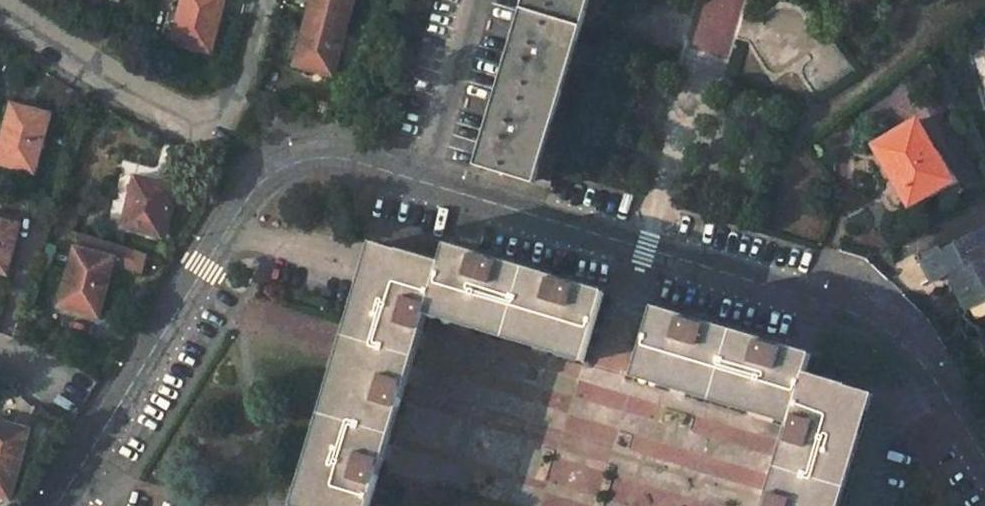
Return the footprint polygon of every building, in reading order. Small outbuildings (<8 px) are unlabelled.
[(171,42),(207,52),(221,0),(183,0),(171,42)] [(308,9),(308,10),(345,20),(351,0),(310,0),(308,9)] [(522,10),(574,25),(582,0),(525,0),(522,10)] [(292,64),(330,74),(345,20),(308,10),(292,64)] [(574,25),(522,10),(498,88),(551,104),(571,37),(574,25)] [(551,104),(498,88),(475,166),(528,182),(551,104)] [(0,146),(0,164),(33,172),(48,114),(11,105),(0,146)] [(950,179),(915,119),(872,145),(906,204),(950,179)] [(136,178),(123,227),(158,237),(172,187),(136,178)] [(6,275),(19,225),(0,220),(0,273),(6,275)] [(964,306),(984,295),(984,229),(919,261),(929,280),(947,271),(964,306)] [(77,249),(62,307),(98,316),(113,258),(111,258),(114,243),(83,234),(79,249),(77,249)] [(355,311),(348,335),(414,355),(425,316),(440,268),(374,247),(355,311)] [(425,316),(503,339),(524,272),(446,248),(440,268),(425,316)] [(524,272),(503,339),(581,363),(601,295),(524,272)] [(630,377),(709,401),(730,334),(650,310),(630,377)] [(730,334),(709,401),(788,425),(804,376),(809,358),(730,334)] [(348,335),(321,422),(387,442),(414,355),(348,335)] [(777,461),(844,481),(870,396),(804,376),(788,425),(777,461)] [(9,499),(29,430),(0,422),(0,496),(9,499)] [(321,422),(294,505),(367,505),(387,442),(321,422)] [(777,461),(763,505),(836,505),(844,481),(777,461)]
